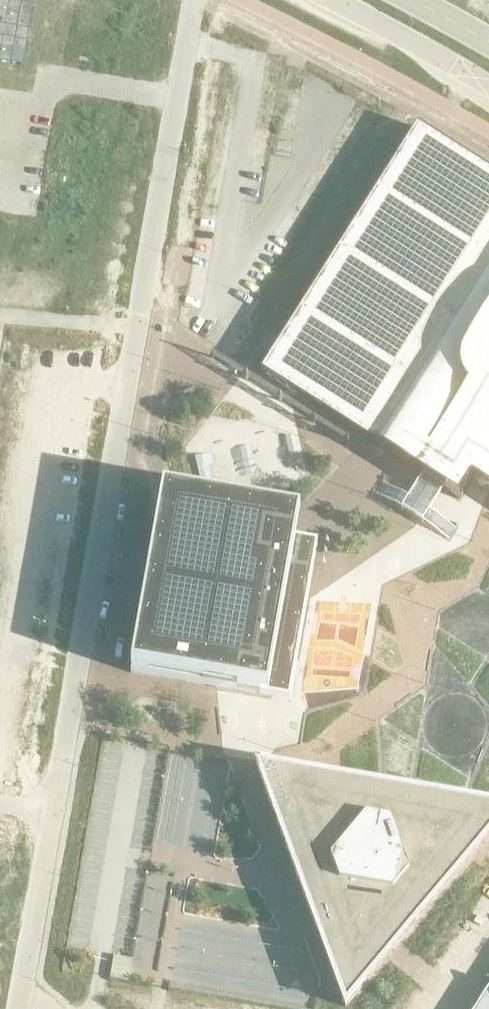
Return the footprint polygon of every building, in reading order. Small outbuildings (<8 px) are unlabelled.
[(0,1),(0,62),(23,66),(33,7),(0,1)] [(418,126),(261,373),(422,476),(409,498),(383,481),(375,493),(449,539),(456,528),(430,511),(443,490),(459,499),(472,479),(488,490),(488,170),(421,126),(418,126)] [(63,472),(30,467),(26,489),(59,495),(63,472)] [(59,495),(26,489),(23,508),(56,514),(59,495)] [(295,539),(299,517),(162,493),(131,673),(290,701),(317,543),(295,539)] [(56,514),(23,508),(20,527),(53,532),(56,514)] [(53,532),(20,527),(16,546),(49,551),(53,532)] [(49,551),(16,546),(13,564),(46,570),(49,551)] [(46,570),(13,564),(10,585),(43,590),(46,570)] [(43,590),(10,585),(6,605),(39,610),(43,590)] [(39,610),(6,605),(3,625),(36,631),(39,610)] [(3,625),(0,639),(0,643),(32,648),(36,631),(3,625)] [(0,729),(0,834),(18,732),(0,729)] [(257,766),(346,1008),(488,836),(488,807),(257,766)] [(133,967),(134,960),(114,956),(110,979),(130,982),(130,980),(133,967)] [(477,1008),(488,1008),(488,990),(477,1008)]
